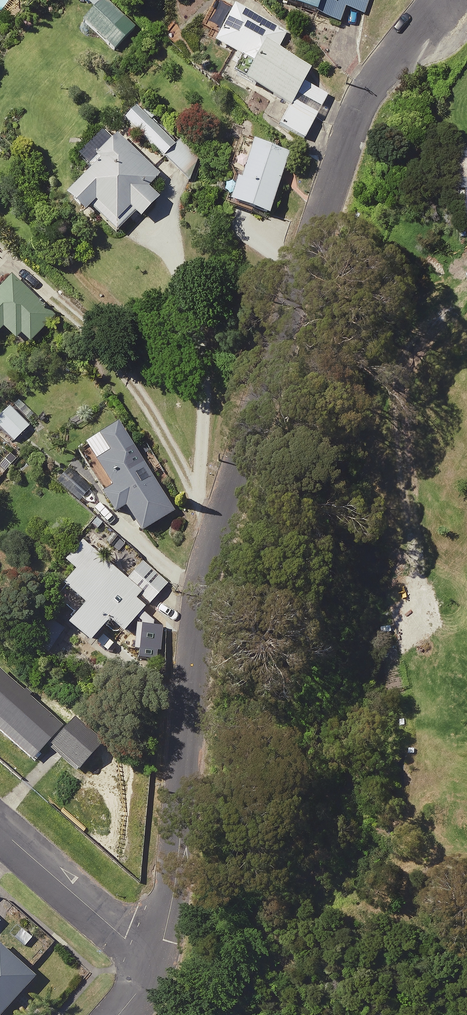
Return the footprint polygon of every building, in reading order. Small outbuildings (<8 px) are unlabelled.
[(84,21),(116,51),(137,28),(107,0),(104,0),(84,21)] [(279,3),(341,23),(346,10),(364,16),(370,0),(280,0),(279,3)] [(288,33),(236,6),(216,46),(255,66),(245,84),(292,108),(305,83),(312,68),(279,51),(288,33)] [(330,96),(305,83),(292,108),(281,127),(306,140),(330,96)] [(178,145),(137,107),(125,120),(166,158),(178,145)] [(163,177),(117,135),(96,158),(100,161),(67,197),(86,215),(91,210),(118,235),(136,216),(142,221),(161,201),(150,191),(163,177)] [(231,205),(271,217),(291,153),(254,142),(242,181),(238,180),(231,205)] [(452,152),(452,193),(466,193),(466,152),(452,152)] [(14,276),(0,291),(0,336),(5,330),(18,342),(23,337),(31,345),(57,317),(14,276)] [(11,407),(0,418),(0,426),(15,442),(30,427),(11,407)] [(178,513),(120,426),(100,438),(111,454),(95,464),(112,489),(104,495),(118,516),(126,510),(143,536),(178,513)] [(93,488),(70,469),(59,483),(82,501),(93,488)] [(128,580),(84,542),(66,563),(77,572),(64,587),(86,606),(69,626),(93,646),(112,623),(125,635),(148,608),(139,601),(142,597),(145,594),(128,580)] [(143,562),(128,580),(145,594),(142,597),(152,605),(170,584),(143,562)] [(162,628),(143,626),(141,660),(161,662),(162,628)] [(34,761),(65,727),(0,670),(0,732),(34,761)] [(78,718),(52,746),(81,771),(106,743),(78,718)] [(37,980),(0,946),(0,1014),(5,1014),(37,980)]
